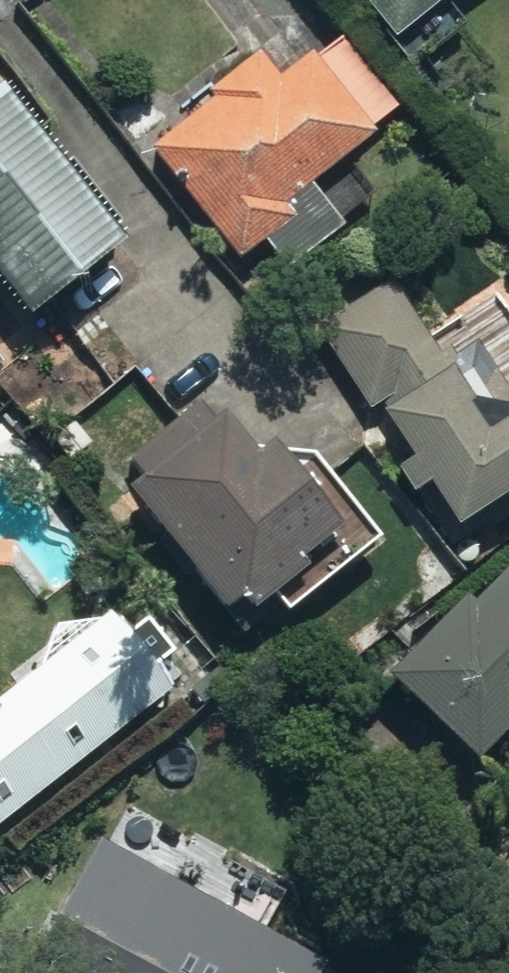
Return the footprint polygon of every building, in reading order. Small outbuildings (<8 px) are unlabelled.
[(383,45),(438,0),(346,0),(383,45)] [(198,108),(138,157),(230,267),(249,251),(269,275),(326,228),(293,188),(349,141),(287,66),(262,87),(240,61),(192,101),(198,108)] [(107,241),(0,108),(0,326),(107,241)] [(311,322),(393,463),(381,470),(401,505),(411,500),(436,543),(508,501),(508,400),(456,431),(445,412),(469,398),(441,350),(430,356),(386,279),(311,322)] [(129,477),(105,497),(213,625),(251,592),(273,618),(366,540),(300,463),(273,486),(246,455),(235,464),(182,402),(114,460),(129,477)] [(373,682),(457,769),(508,719),(508,577),(501,568),(456,611),(452,606),(373,682)] [(0,699),(0,825),(151,703),(89,627),(0,699)] [(81,842),(6,972),(310,972),(81,842)]
